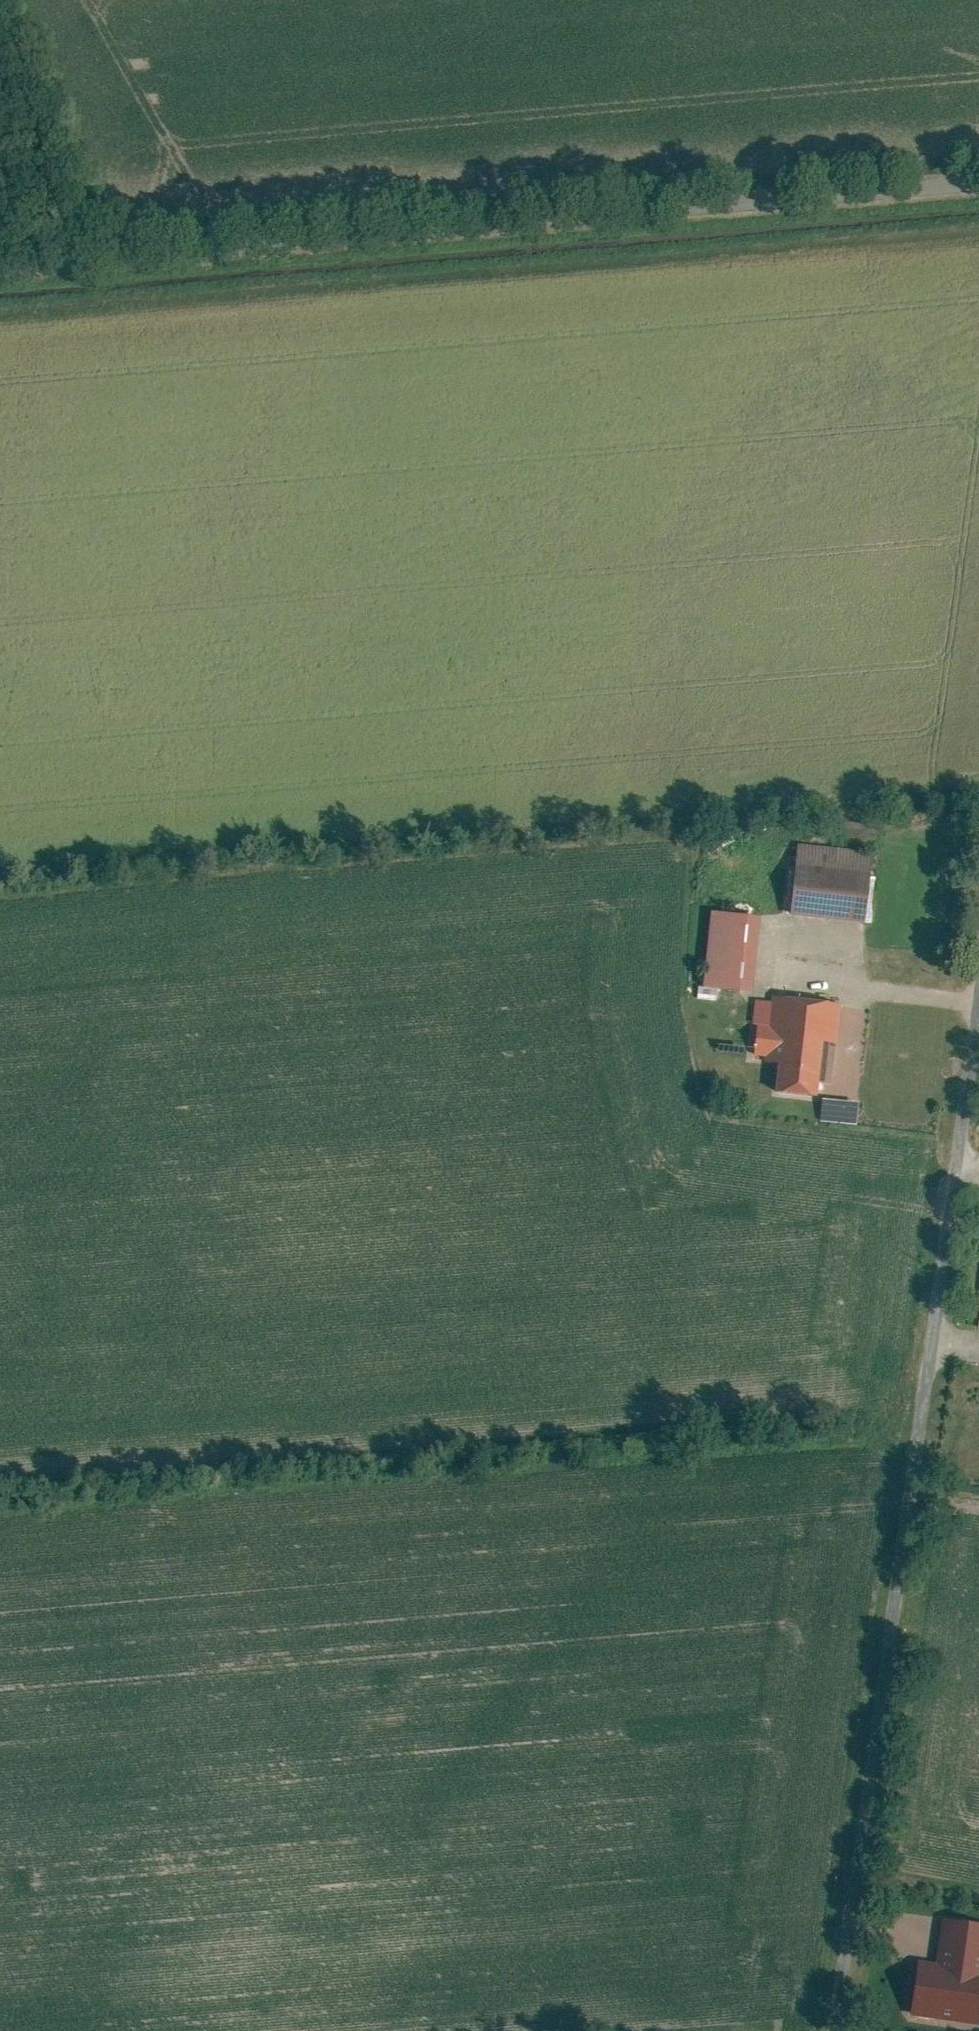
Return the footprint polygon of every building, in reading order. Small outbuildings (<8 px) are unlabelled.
[(803,845),(794,916),(870,926),(879,855),(803,845)] [(718,912),(706,987),(754,995),(766,919),(718,912)] [(785,1065),(781,1091),(824,1097),(831,1041),(841,1043),(846,1007),(779,998),(775,1027),(762,1026),(758,1062),(785,1065)] [(856,1123),(856,1100),(819,1100),(819,1123),(856,1123)] [(935,1968),(915,1964),(905,2020),(972,2030),(976,2030),(978,2014),(978,1927),(943,1921),(935,1968)]
